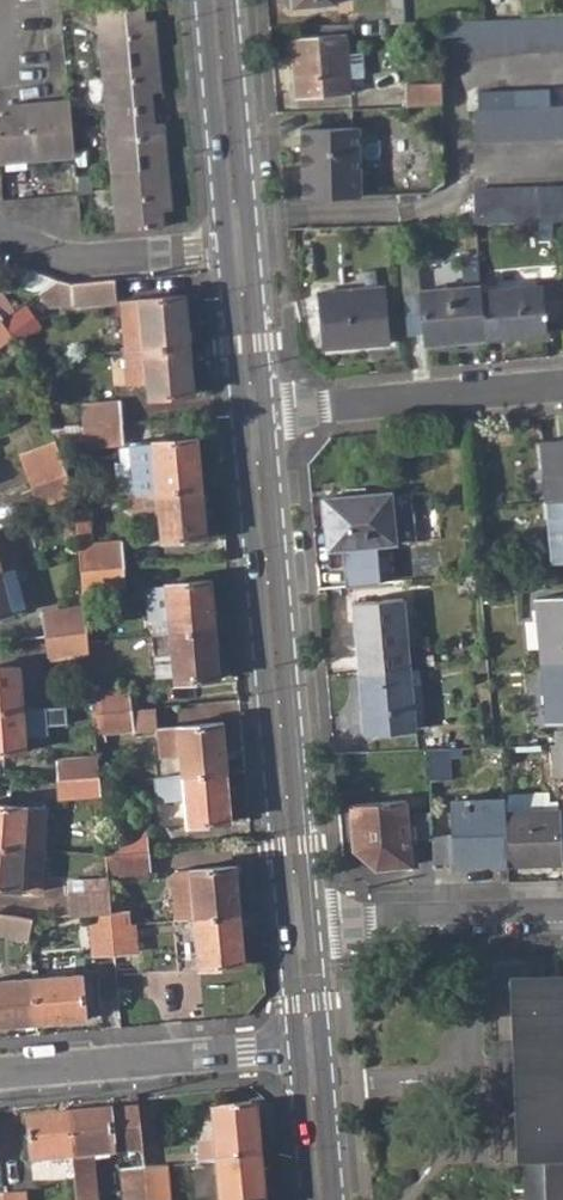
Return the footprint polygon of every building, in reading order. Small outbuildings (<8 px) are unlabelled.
[(292,10),(337,6),(336,0),(291,0),(292,10)] [(390,18),(400,18),(400,0),(389,0),(390,18)] [(96,6),(102,66),(130,64),(129,49),(157,46),(155,18),(145,18),(144,2),(96,6)] [(436,17),(438,51),(562,47),(562,13),(436,17)] [(292,39),(297,99),(349,94),(347,79),(345,54),(343,34),(292,39)] [(102,66),(106,109),(152,106),(151,90),(161,90),(157,46),(129,49),(130,64),(102,66)] [(364,76),(362,52),(345,54),(347,79),(364,76)] [(403,85),(404,107),(440,105),(439,84),(403,85)] [(73,154),(68,96),(7,102),(8,111),(0,111),(0,161),(73,154)] [(473,144),(562,139),(562,105),(473,109),(473,144)] [(106,109),(111,169),(139,167),(138,152),(166,149),(164,122),(153,122),(152,106),(106,109)] [(358,127),(300,129),(302,197),(361,195),(358,127)] [(111,169),(116,227),(163,223),(161,209),(171,208),(166,149),(138,152),(139,167),(111,169)] [(474,221),(552,218),(562,217),(562,186),(473,190),(474,221)] [(9,281),(38,292),(57,277),(16,263),(9,281)] [(71,282),(73,303),(114,299),(114,277),(71,282)] [(480,287),(481,296),(491,295),(489,281),(480,282),(480,287)] [(481,296),(480,287),(422,291),(426,346),(485,342),(481,296)] [(317,293),(322,350),(389,345),(384,288),(317,293)] [(559,289),(491,295),(481,296),(485,342),(546,337),(544,320),(562,319),(559,289)] [(122,301),(126,349),(189,343),(184,295),(122,301)] [(12,337),(0,320),(0,345),(12,337)] [(147,383),(149,396),(192,392),(189,343),(126,349),(129,385),(147,383)] [(82,404),(84,425),(122,421),(120,401),(82,404)] [(84,425),(85,445),(124,442),(122,421),(84,425)] [(128,447),(133,491),(157,489),(202,486),(197,436),(132,443),(128,447)] [(21,455),(33,484),(66,472),(57,440),(21,455)] [(548,504),(562,502),(562,442),(543,444),(548,504)] [(33,484),(41,503),(72,492),(66,472),(33,484)] [(133,491),(130,492),(132,510),(150,509),(151,522),(160,521),(161,538),(205,534),(202,486),(157,489),(133,491)] [(323,501),(327,551),(394,545),(389,495),(323,501)] [(553,564),(562,563),(562,502),(548,504),(553,564)] [(413,505),(415,544),(438,542),(435,504),(413,505)] [(74,508),(80,569),(123,564),(121,538),(90,540),(87,507),(74,508)] [(2,570),(16,566),(22,565),(11,524),(0,527),(0,570),(2,570)] [(80,569),(82,590),(124,586),(123,564),(80,569)] [(27,605),(16,566),(2,570),(0,570),(0,613),(27,605)] [(169,619),(170,633),(214,629),(209,581),(165,584),(166,589),(148,590),(151,620),(169,619)] [(542,667),(562,665),(562,599),(537,601),(542,667)] [(352,604),(357,674),(360,674),(411,670),(425,669),(424,651),(407,652),(402,601),(352,604)] [(42,613),(45,634),(85,630),(83,609),(42,613)] [(152,634),(170,633),(169,619),(151,620),(152,634)] [(170,633),(174,682),(218,678),(214,629),(170,633)] [(45,634),(47,657),(88,653),(85,630),(45,634)] [(548,727),(562,726),(562,665),(542,667),(548,727)] [(24,707),(20,666),(0,667),(0,709),(24,707)] [(411,670),(360,674),(364,733),(416,729),(411,670)] [(91,692),(92,712),(130,708),(128,688),(91,692)] [(132,728),(133,730),(157,728),(155,706),(130,708),(132,728)] [(27,749),(24,707),(0,709),(0,752),(27,749)] [(92,712),(94,732),(132,728),(130,708),(92,712)] [(180,755),(182,775),(226,771),(222,722),(157,728),(160,757),(180,755)] [(551,777),(562,776),(562,746),(551,746),(551,777)] [(426,752),(427,790),(445,790),(445,751),(426,752)] [(55,758),(56,777),(98,775),(96,756),(55,758)] [(184,797),(187,824),(231,820),(226,771),(182,775),(154,777),(156,800),(184,797)] [(56,777),(57,796),(99,795),(98,775),(56,777)] [(545,795),(508,796),(509,814),(545,812),(545,795)] [(501,808),(501,814),(502,866),(557,865),(555,812),(545,812),(509,814),(508,796),(501,796),(501,808)] [(349,852),(374,871),(405,869),(401,802),(346,806),(349,852)] [(23,847),(44,849),(47,808),(0,804),(0,846),(23,847)] [(447,809),(447,868),(502,866),(501,814),(501,808),(447,809)] [(103,833),(104,854),(146,850),(144,829),(103,833)] [(41,890),(44,849),(23,847),(0,846),(0,888),(41,890)] [(104,854),(106,875),(148,871),(146,850),(104,854)] [(191,868),(195,918),(240,915),(235,865),(191,868)] [(195,918),(191,868),(176,869),(170,875),(174,920),(195,918)] [(66,895),(68,915),(88,913),(109,911),(107,891),(66,895)] [(109,911),(113,953),(138,952),(135,924),(130,924),(128,909),(109,911)] [(88,913),(92,956),(113,953),(109,911),(88,913)] [(29,939),(32,918),(0,912),(0,933),(29,939)] [(195,918),(199,966),(243,962),(240,915),(195,918)] [(32,976),(37,1021),(85,1017),(81,972),(32,976)] [(37,1021),(32,976),(0,979),(0,1024),(37,1021)] [(521,994),(523,1070),(526,1163),(526,1174),(526,1179),(528,1199),(562,1199),(562,993),(521,994)] [(197,1145),(198,1163),(217,1162),(261,1158),(257,1106),(212,1110),(215,1144),(197,1145)] [(76,1199),(96,1199),(92,1156),(142,1151),(138,1108),(69,1114),(72,1158),(76,1199)] [(34,1161),(72,1158),(69,1114),(30,1118),(34,1161)] [(217,1162),(220,1199),(264,1199),(261,1158),(217,1162)] [(147,1199),(164,1199),(161,1166),(144,1168),(147,1199)] [(124,1199),(147,1199),(144,1168),(121,1169),(124,1199)] [(4,1199),(27,1199),(26,1192),(4,1194),(4,1199)]
